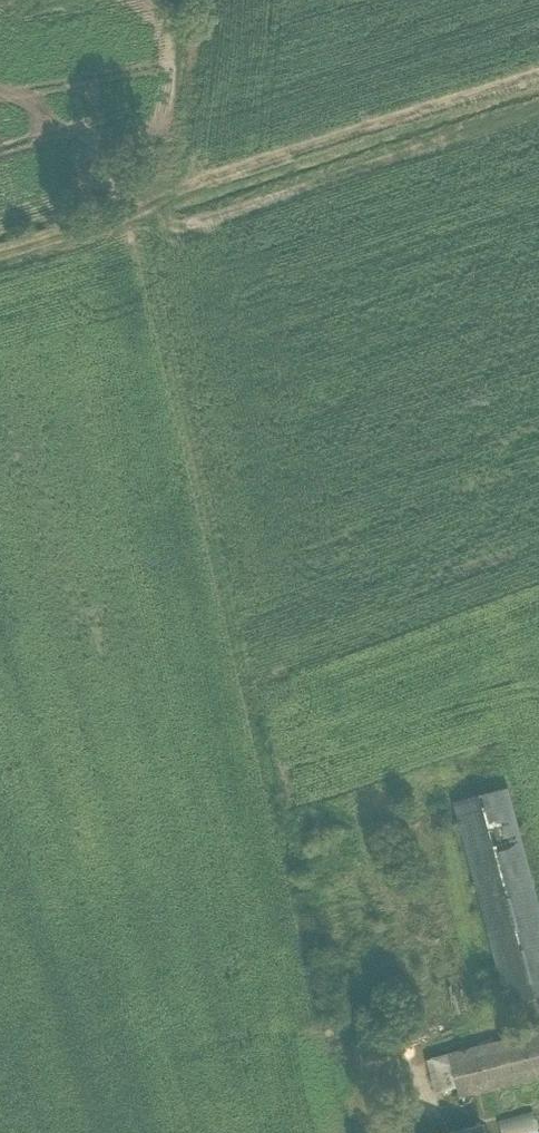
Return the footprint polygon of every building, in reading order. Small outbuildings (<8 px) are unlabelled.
[(487,1002),(538,991),(538,971),(538,965),(534,966),(524,920),(503,925),(475,789),(444,796),(487,1002)] [(437,1044),(444,1091),(538,1077),(538,1029),(437,1044)] [(419,1090),(442,1086),(435,1050),(412,1055),(419,1090)] [(523,1121),(492,1120),(491,1132),(523,1132),(523,1121)] [(484,1123),(442,1132),(486,1132),(484,1123)]
